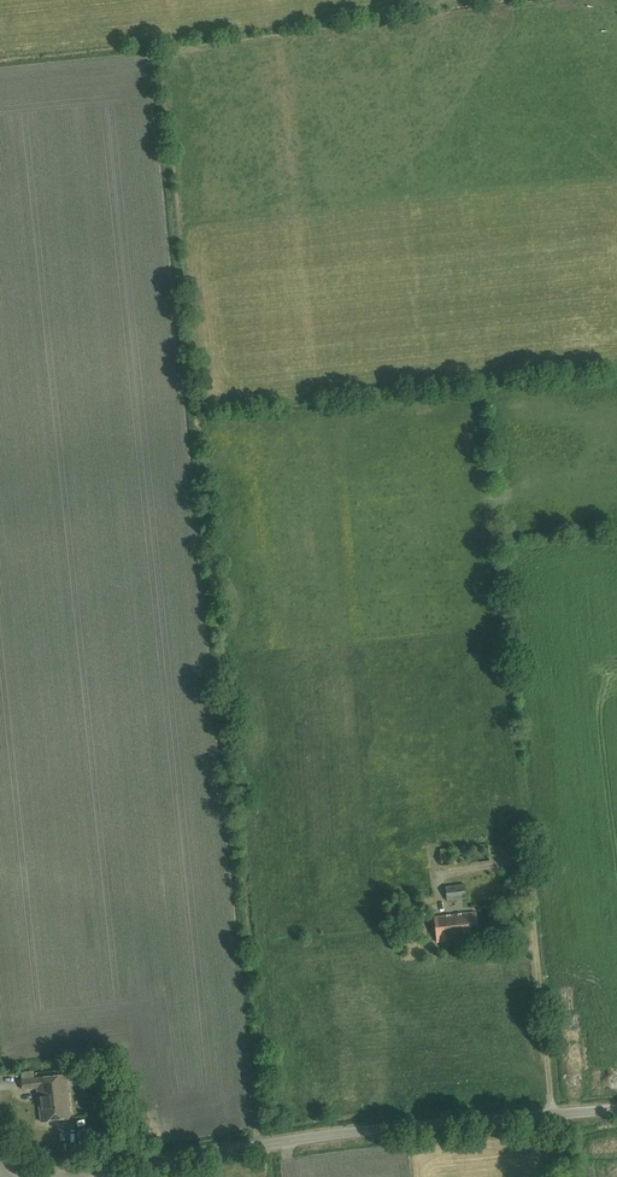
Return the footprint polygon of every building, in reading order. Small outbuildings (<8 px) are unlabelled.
[(447,901),(465,899),(464,885),(446,886),(447,901)] [(437,942),(478,938),(475,912),(434,916),(437,942)] [(40,1122),(71,1119),(66,1075),(21,1079),(22,1089),(37,1088),(40,1122)]
